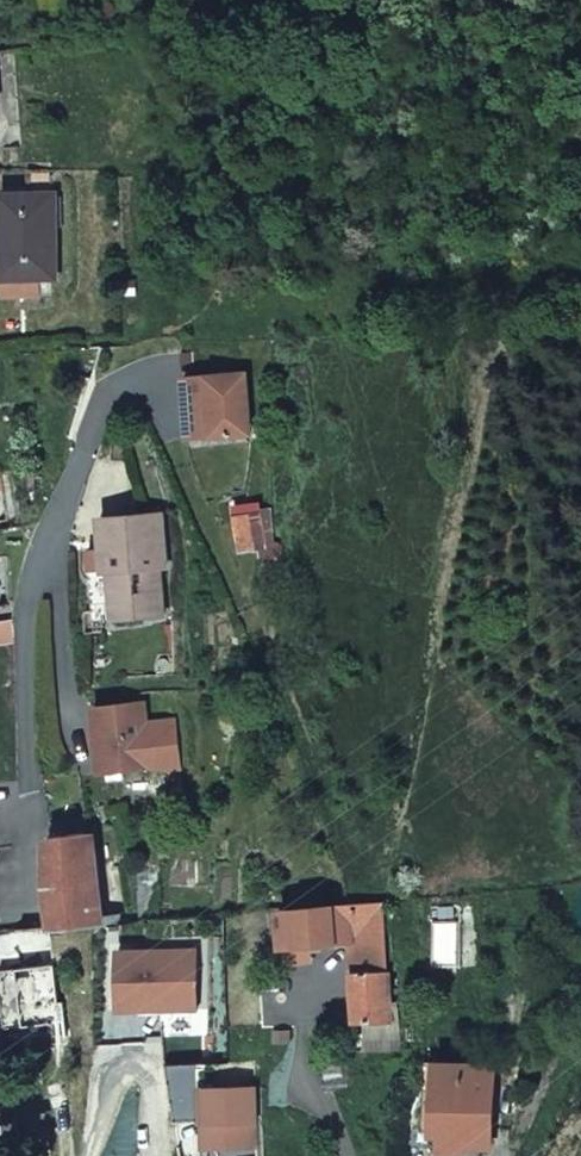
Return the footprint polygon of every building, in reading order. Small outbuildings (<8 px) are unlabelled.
[(47,168),(29,168),(28,196),(46,195),(47,168)] [(28,196),(2,196),(2,279),(56,279),(56,195),(46,195),(28,196)] [(185,380),(188,442),(251,439),(248,377),(185,380)] [(238,557),(273,554),(270,522),(260,523),(259,511),(247,512),(247,510),(231,512),(238,557)] [(98,520),(99,550),(99,574),(105,574),(107,621),(156,620),(155,573),(161,573),(160,519),(98,520)] [(99,574),(99,550),(87,550),(89,622),(107,621),(105,574),(99,574)] [(9,642),(15,621),(0,622),(0,643),(9,642)] [(160,771),(151,705),(100,712),(109,777),(160,771)] [(56,930),(99,926),(99,836),(50,837),(52,886),(56,930)] [(141,923),(158,921),(156,891),(139,892),(141,923)] [(336,906),(338,941),(351,940),(354,1024),(364,1023),(390,1022),(388,1002),(383,902),(336,906)] [(336,906),(280,911),(283,946),(338,941),(336,906)] [(364,1053),(398,1054),(395,1002),(388,1002),(390,1022),(364,1023),(364,1053)] [(437,1064),(436,1077),(434,1134),(442,1135),(442,1154),(464,1155),(464,1146),(490,1147),(493,1066),(437,1064)]
